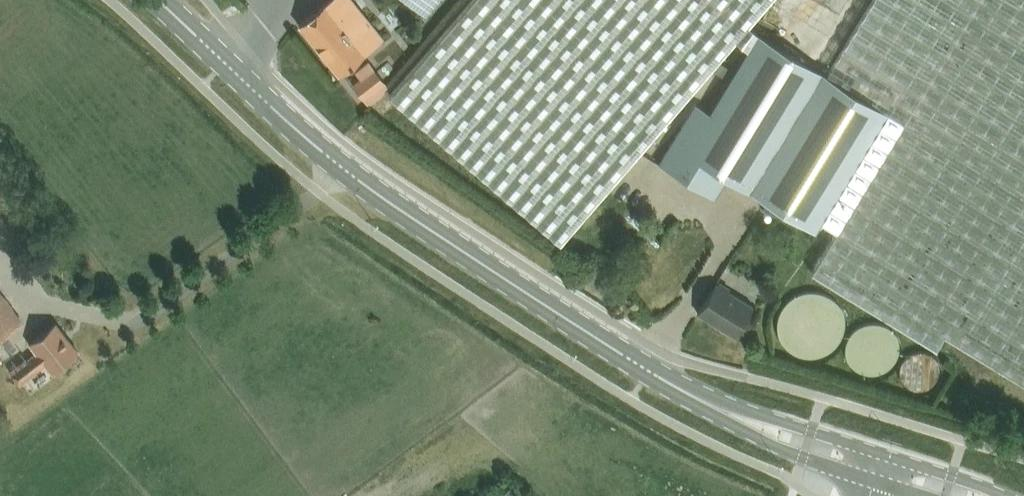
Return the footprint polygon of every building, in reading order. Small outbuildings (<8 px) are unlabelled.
[(301,23),(340,72),(384,37),(354,0),(329,0),(315,11),(301,23)] [(391,93),(551,232),(561,240),(769,0),(471,0),(391,93)] [(427,14),(439,0),(410,0),(427,14)] [(658,162),(715,196),(728,176),(750,189),(765,198),(817,230),(822,221),(836,230),(811,271),(936,346),(944,333),(1023,381),(1023,0),(872,0),(827,73),(822,70),(758,31),(748,48),(746,50),(710,111),(695,102),(658,162)] [(352,81),(363,94),(376,83),(366,70),(352,81)] [(754,305),(716,282),(698,312),(736,334),(754,305)] [(7,331),(23,319),(0,289),(0,336),(7,331)] [(778,322),(778,325),(778,328),(779,331),(780,337),(782,340),(783,342),(784,345),(786,347),(791,352),(796,355),(798,356),(801,358),(804,358),(807,359),(810,360),(816,360),(819,359),(825,358),(828,356),(830,355),(835,352),(840,347),(842,345),(843,342),(844,340),(847,334),(848,325),(847,316),(846,313),(844,310),(843,308),(842,305),(840,302),(835,298),(830,295),(828,293),(825,292),(819,290),(816,290),(813,290),(810,290),(807,290),(801,292),(798,293),(796,295),(791,298),(786,302),(784,305),(783,308),(782,310),(780,313),(780,316),(779,319),(778,322)] [(902,351),(902,349),(902,346),(902,342),(901,339),(900,337),(899,335),(897,333),(896,331),(894,329),(890,326),(886,324),(882,322),(877,321),(872,321),(867,322),(863,324),(860,325),(858,326),(856,328),(853,331),(852,333),(850,335),(849,337),(848,339),(847,344),(847,346),(846,349),(847,351),(847,354),(849,361),(852,365),(855,369),(856,370),(858,372),(863,374),(867,376),(872,377),(877,377),(882,376),(886,374),(890,372),(894,369),(896,367),(897,365),(899,363),(900,361),(902,356),(902,351)] [(52,371),(63,363),(78,351),(56,322),(40,334),(32,342),(37,349),(12,369),(22,382),(46,363),(52,371)] [(942,372),(942,370),(942,368),(941,363),(938,358),(937,357),(935,354),(933,353),(928,351),(923,350),(920,350),(914,351),(910,353),(908,354),(906,357),(904,358),(902,363),(901,368),(901,372),(902,377),(904,382),(906,384),(908,386),(910,387),(914,390),(920,391),(923,391),(928,390),(933,387),(935,386),(937,384),(938,382),(941,377),(942,372)] [(510,486),(497,495),(518,495),(510,486)]
